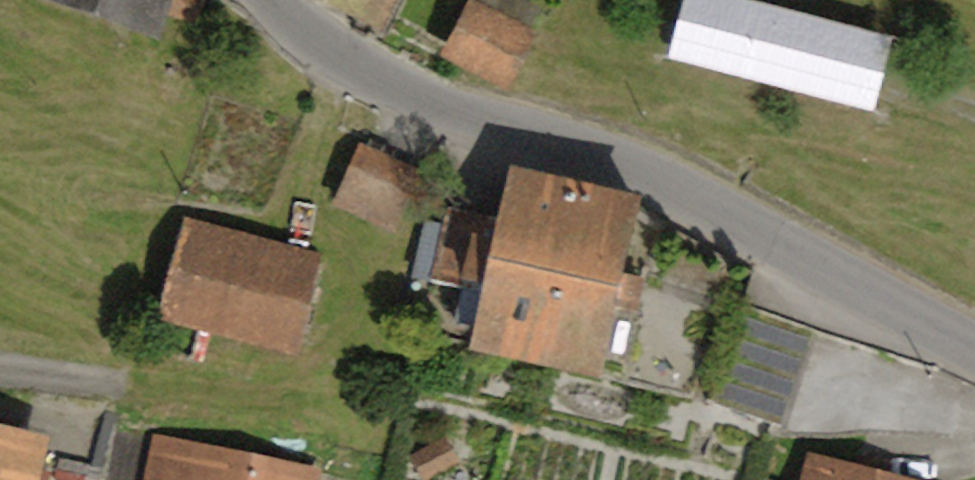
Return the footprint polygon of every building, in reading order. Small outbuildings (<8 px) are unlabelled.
[(33,3),(157,52),(177,0),(34,0),(33,3)] [(749,0),(682,0),(668,58),(878,107),(895,34),(749,0)] [(536,34),(471,4),(445,60),(510,90),(536,34)] [(423,173),(360,146),(333,209),(397,235),(423,173)] [(644,201),(510,172),(470,354),(604,383),(644,201)] [(183,224),(158,321),(297,357),(322,260),(183,224)] [(719,389),(785,412),(816,324),(750,301),(719,389)] [(128,449),(0,415),(0,479),(120,479),(128,449)] [(171,439),(166,479),(343,479),(345,462),(171,439)] [(805,458),(800,479),(900,479),(805,458)]
